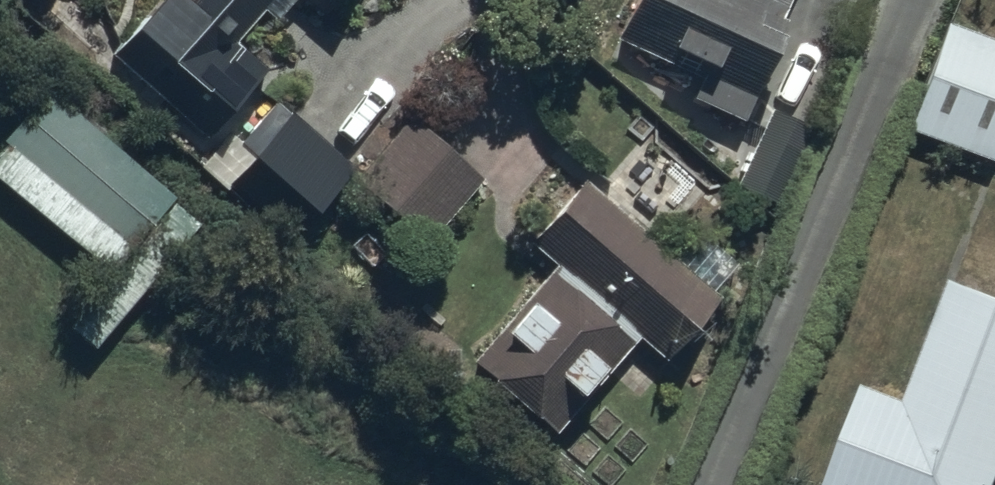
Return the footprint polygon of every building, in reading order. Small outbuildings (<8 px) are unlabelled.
[(182,0),(166,0),(118,56),(215,140),(274,71),(238,40),(272,0),(200,0),(192,9),(182,0)] [(323,27),(346,0),(292,0),(323,27)] [(622,37),(709,79),(698,101),(745,123),(795,19),(787,15),(794,0),(640,0),(622,37)] [(948,23),(910,130),(994,160),(994,39),(948,23)] [(96,353),(206,226),(46,88),(2,139),(10,146),(0,157),(0,181),(116,280),(71,331),(96,353)] [(358,171),(279,101),(242,143),(320,213),(358,171)] [(810,130),(770,113),(738,191),(778,208),(810,130)] [(484,181),(413,117),(354,181),(426,245),(484,181)] [(588,181),(531,242),(558,267),(472,360),(555,436),(644,341),(667,362),(721,303),(588,181)] [(994,474),(994,297),(945,279),(901,397),(858,381),(819,484),(991,484),(994,474)]
